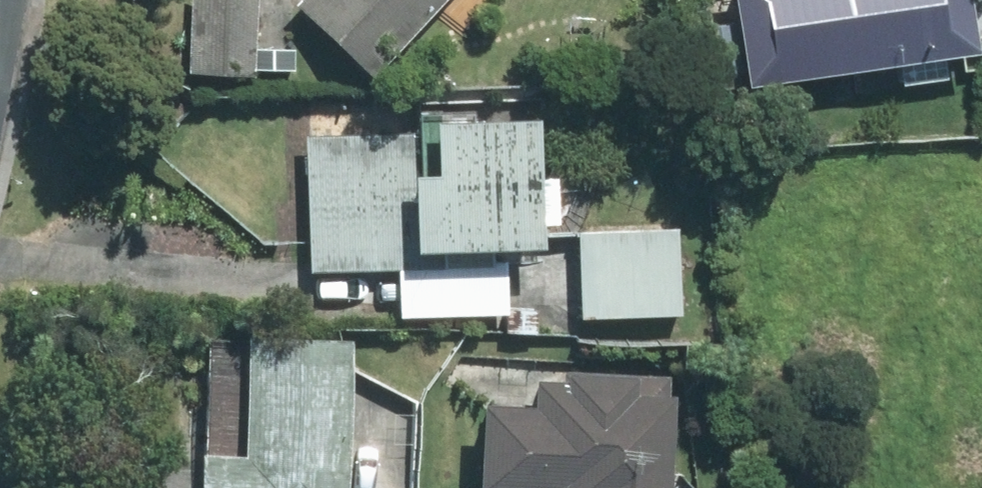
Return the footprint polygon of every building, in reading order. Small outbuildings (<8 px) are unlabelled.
[(256,0),(201,0),(199,40),(186,40),(184,69),(252,74),(256,0)] [(490,0),(293,0),(291,2),(369,74),(427,15),(468,38),(490,0)] [(961,0),(726,0),(738,81),(969,48),(961,0)] [(303,268),(393,268),(393,313),(502,312),(501,257),(488,257),(488,244),(529,244),(528,116),(465,116),(465,110),(412,110),(412,131),(302,132),(303,268)] [(575,318),(678,315),(676,229),(573,232),(575,318)] [(501,330),(532,332),(533,308),(503,306),(501,330)] [(345,339),(239,332),(239,340),(207,338),(200,451),(189,451),(187,487),(336,487),(345,339)] [(664,375),(628,373),(555,369),(555,378),(523,376),(523,402),(471,400),(467,487),(480,487),(658,487),(664,375)]
